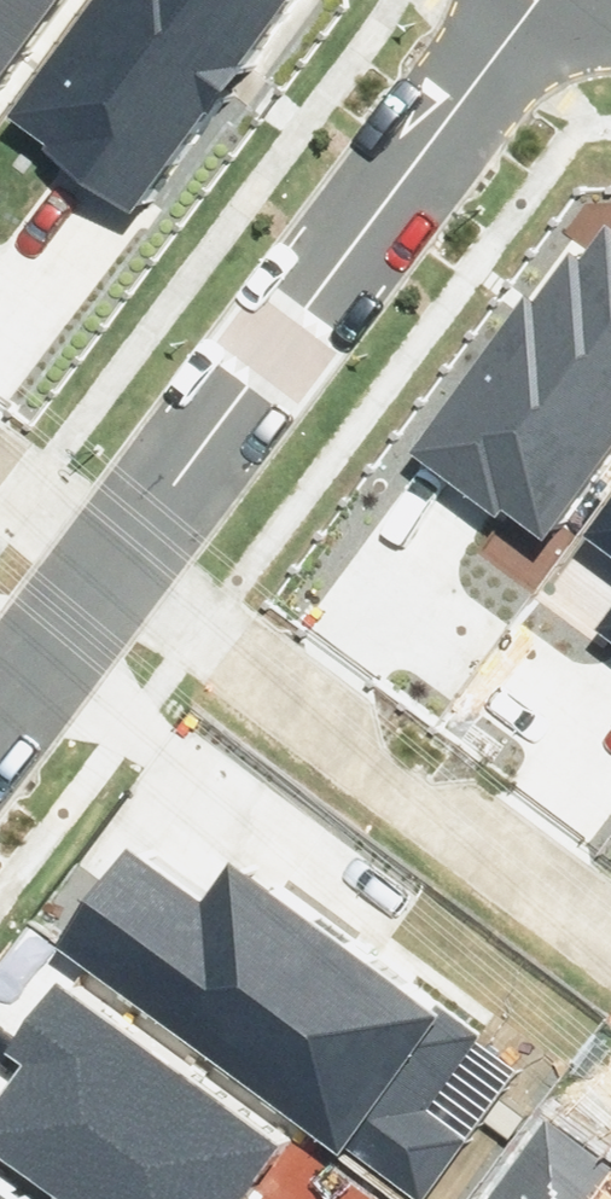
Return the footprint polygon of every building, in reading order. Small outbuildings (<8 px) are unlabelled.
[(59,0),(0,0),(0,80),(59,0)] [(285,0),(92,0),(9,117),(47,144),(41,152),(129,213),(204,107),(215,114),(244,72),(237,68),(285,0)]
